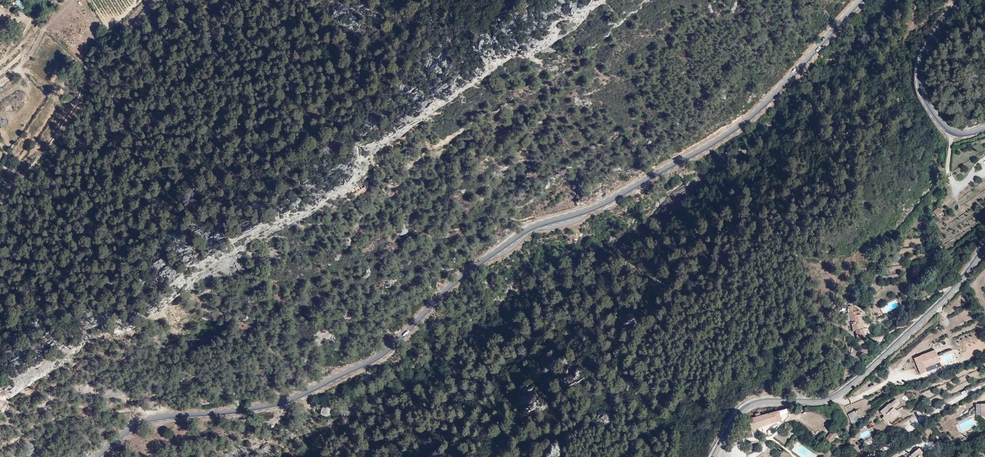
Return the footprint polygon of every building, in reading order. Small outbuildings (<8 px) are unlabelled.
[(935,216),(942,213),(939,207),(933,210),(935,216)] [(880,306),(884,314),(898,306),(895,299),(880,306)] [(853,319),(852,327),(857,327),(858,335),(859,336),(868,336),(867,326),(864,326),(862,308),(856,308),(856,319),(853,319)] [(941,361),(936,348),(914,356),(921,374),(928,371),(926,366),(941,361)] [(889,414),(892,418),(896,421),(904,413),(898,407),(902,402),(897,397),(893,402),(892,401),(884,410),(889,414)] [(322,407),(320,416),(329,417),(331,408),(322,407)] [(783,419),(782,407),(760,414),(759,412),(754,413),(754,415),(747,418),(750,428),(779,419),(780,422),(783,419)] [(838,429),(832,425),(827,433),(832,437),(838,429)] [(860,436),(864,439),(870,434),(867,430),(860,436)] [(86,444),(79,449),(83,455),(90,450),(86,444)] [(923,445),(915,451),(919,456),(930,456),(928,455),(930,454),(923,445)]
